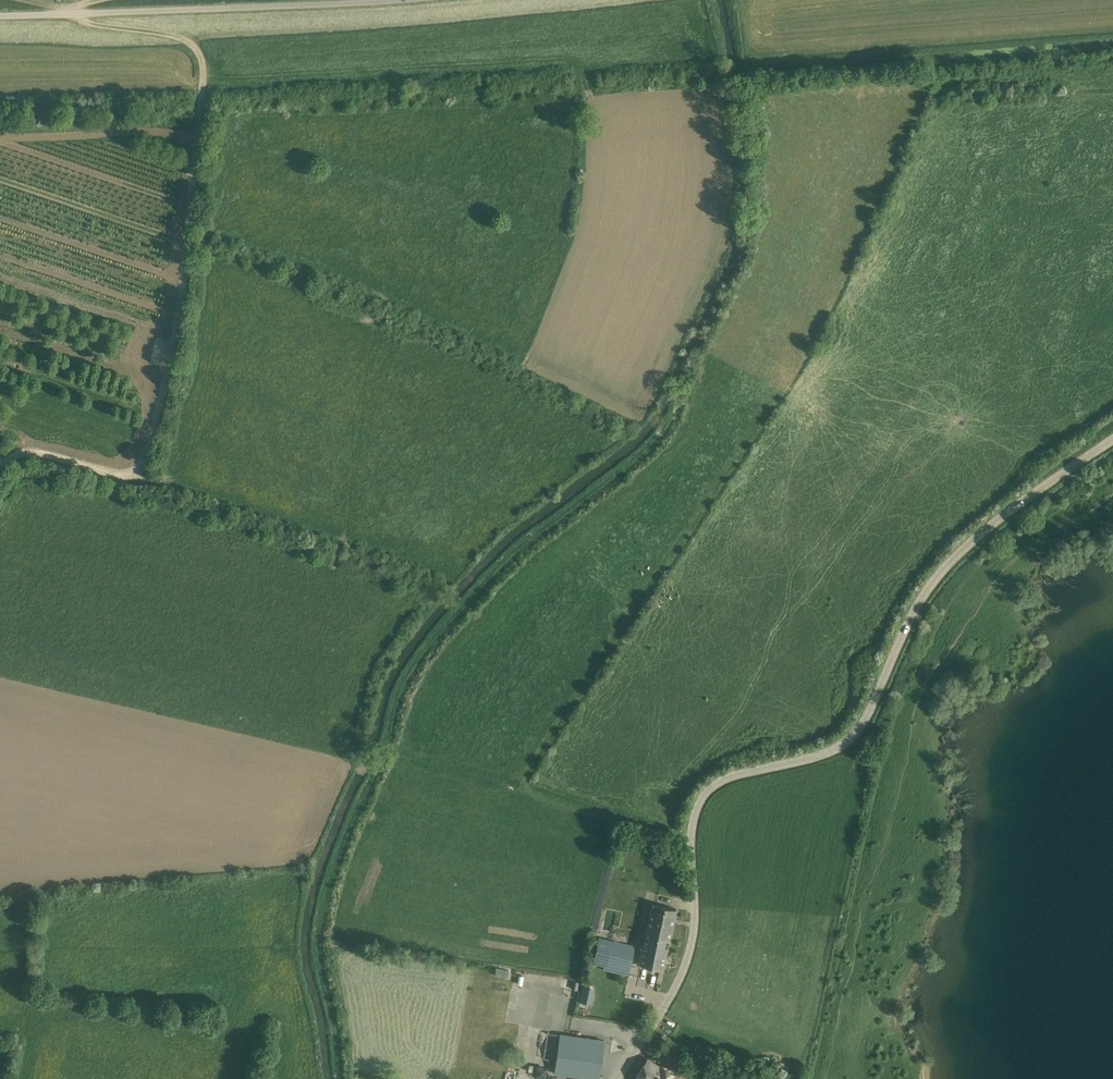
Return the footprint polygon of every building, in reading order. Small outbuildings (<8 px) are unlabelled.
[(677,909),(653,903),(639,963),(663,968),(677,909)] [(627,973),(634,945),(610,940),(604,968),(627,973)] [(582,986),(579,1001),(588,1003),(591,988),(582,986)] [(555,1073),(575,1076),(575,1078),(591,1078),(593,1078),(598,1078),(604,1040),(561,1034),(555,1073)] [(647,1059),(636,1078),(671,1078),(674,1074),(647,1059)] [(546,1068),(536,1067),(533,1066),(532,1075),(535,1075),(545,1077),(546,1068)]
